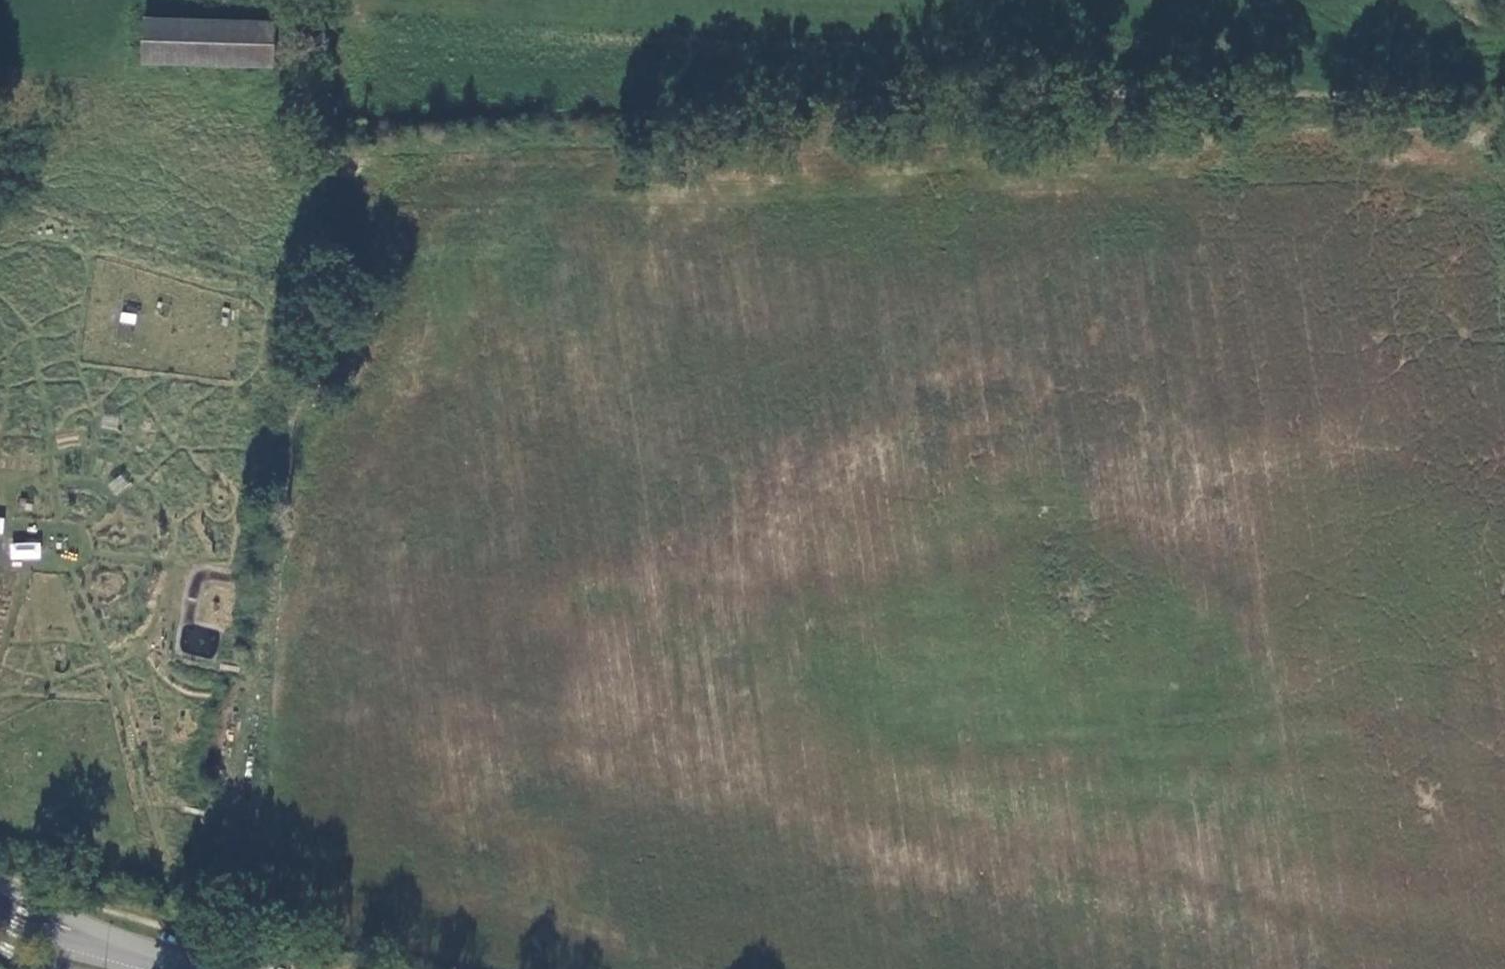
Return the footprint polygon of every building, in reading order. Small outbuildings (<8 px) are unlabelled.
[(278,23),(147,19),(145,60),(277,65),(278,23)] [(10,558),(40,559),(40,542),(10,542),(10,558)]
